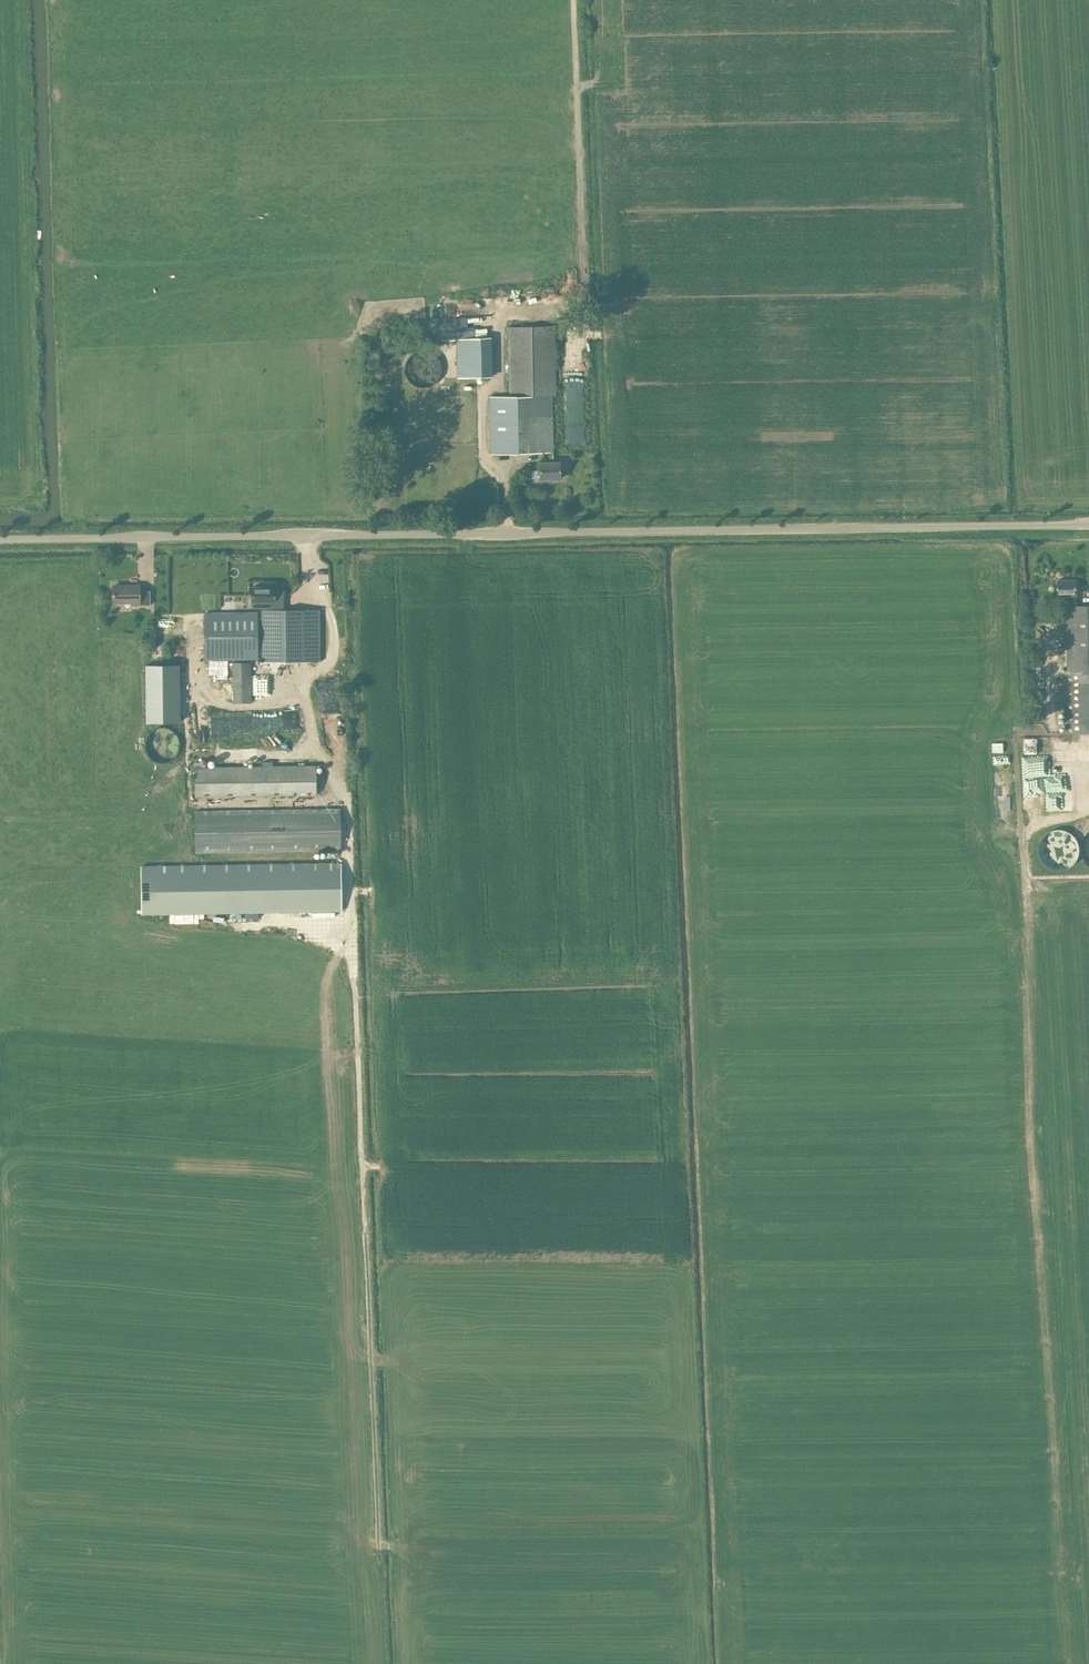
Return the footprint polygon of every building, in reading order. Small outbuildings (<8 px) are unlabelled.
[(544,462),(540,462),(540,480),(560,479),(560,461),(554,462),(552,396),(556,396),(555,326),(508,327),(509,396),(489,397),(490,453),(544,453),(544,462)] [(492,376),(491,336),(457,337),(458,377),(492,376)] [(1058,580),(1058,595),(1068,595),(1068,605),(1062,605),(1062,610),(1066,610),(1067,671),(1064,672),(1065,732),(1088,733),(1088,605),(1077,605),(1077,595),(1077,580),(1058,580)] [(114,585),(114,603),(132,603),(132,605),(139,605),(150,604),(150,591),(139,590),(139,585),(114,585)] [(271,587),(252,587),(252,607),(264,607),(264,610),(272,610),(271,587)] [(258,612),(204,612),(205,660),(250,660),(258,660),(258,654),(262,654),(263,683),(287,682),(287,662),(320,661),(319,609),(272,610),(264,610),(263,610),(261,610),(261,617),(258,618),(258,612)] [(177,712),(177,661),(151,661),(151,712),(177,712)] [(251,662),(233,662),(233,703),(252,702),(251,662)] [(992,742),(992,751),(1004,752),(1004,742),(992,742)] [(316,794),(316,765),(194,767),(195,796),(316,794)] [(1044,771),(1022,772),(1022,805),(1045,805),(1045,810),(1055,810),(1055,785),(1062,785),(1062,768),(1044,768),(1044,771)] [(341,806),(194,810),(195,851),(342,848),(341,806)] [(1047,829),(1042,858),(1073,864),(1079,834),(1047,829)] [(338,862),(120,865),(120,907),(340,904),(338,862)]
